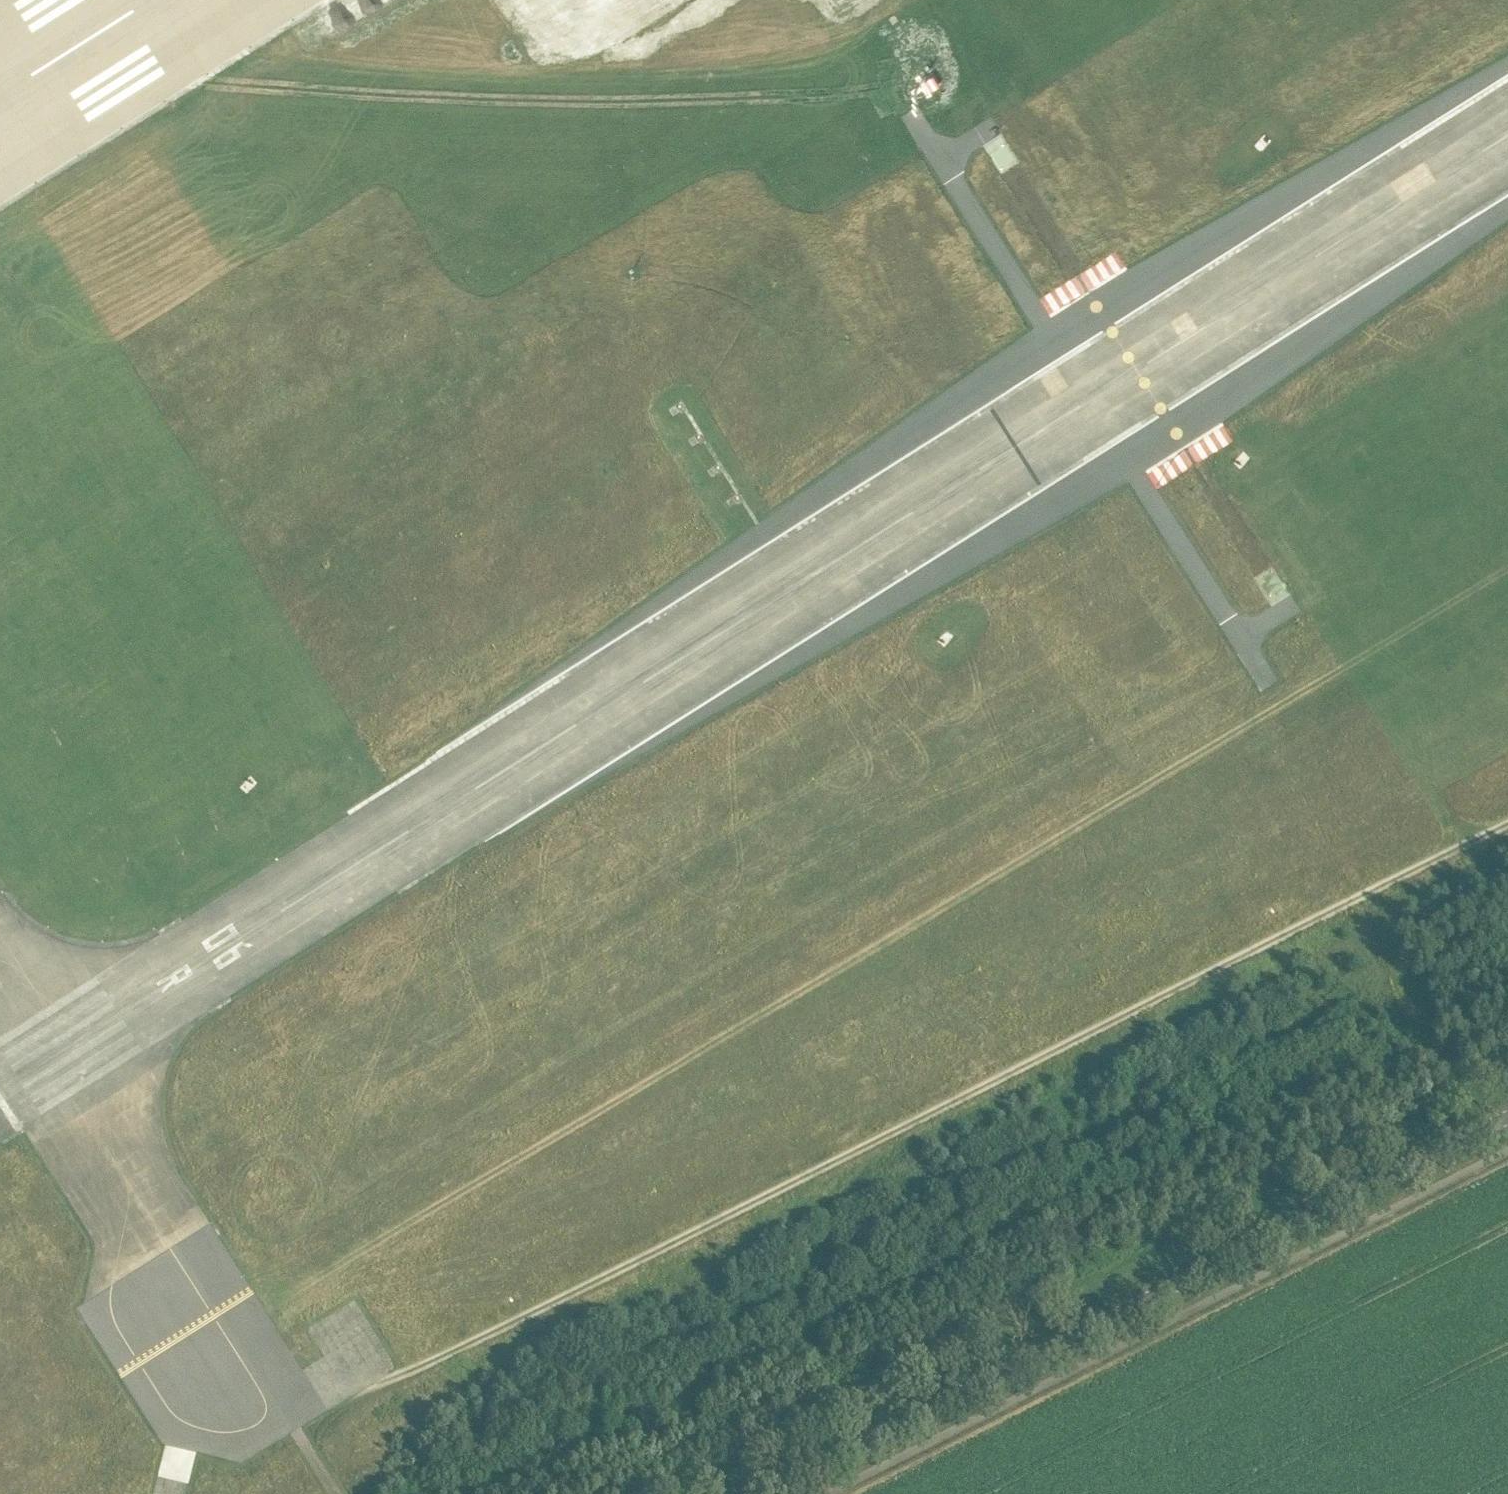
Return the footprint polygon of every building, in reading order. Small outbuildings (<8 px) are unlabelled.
[(940,83),(934,73),(925,79),(932,89),(940,83)]
